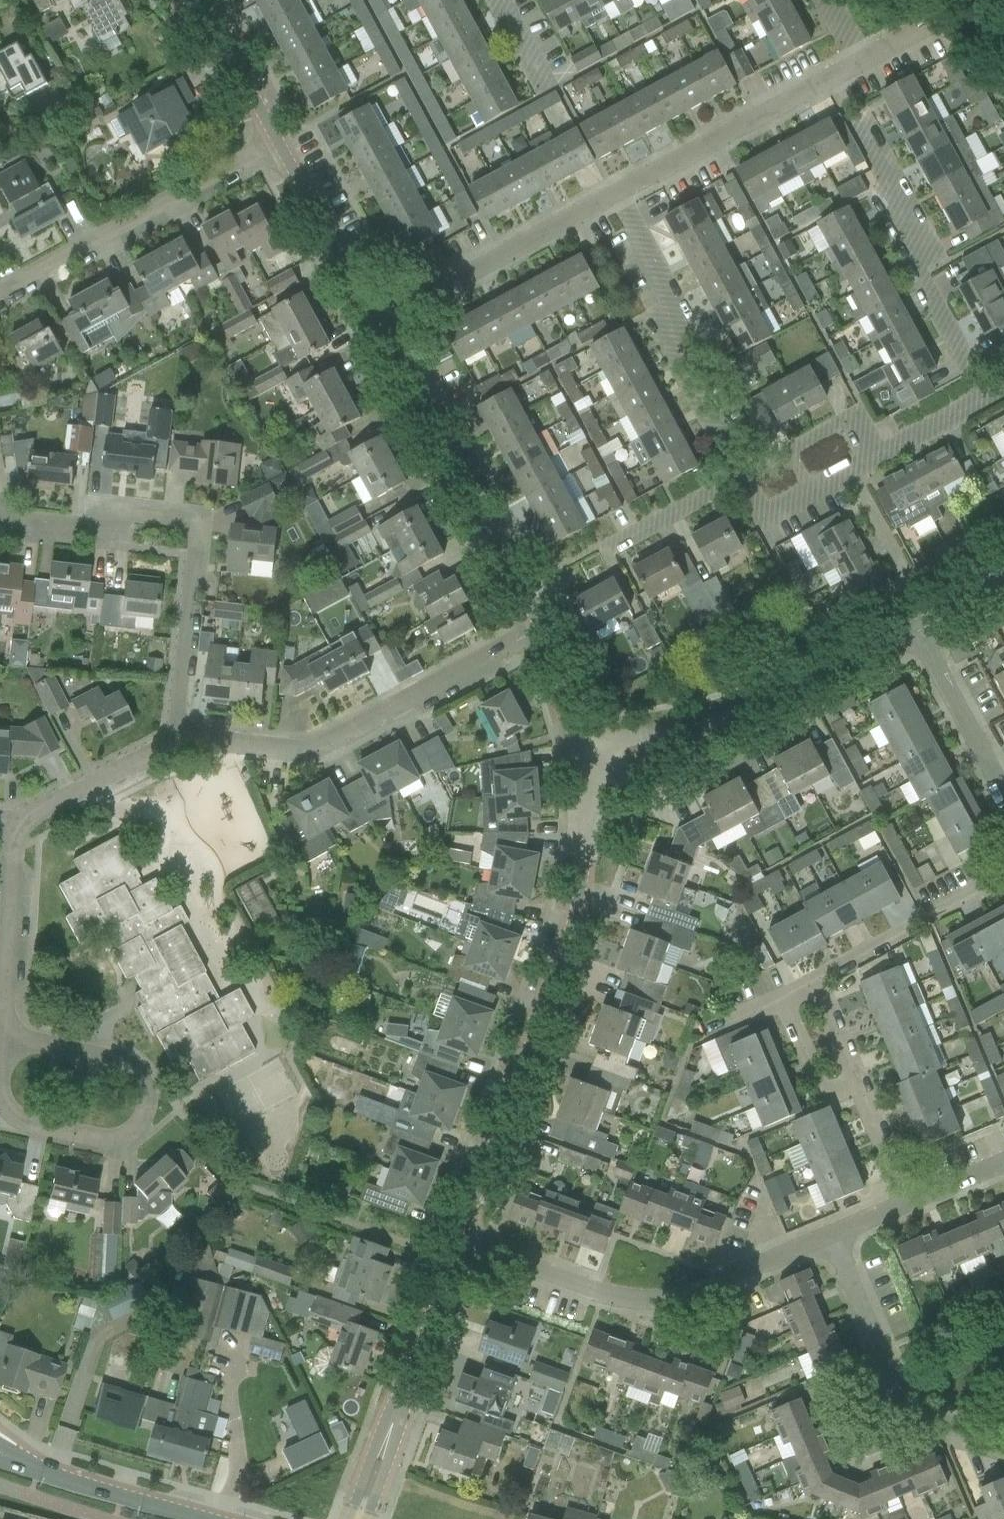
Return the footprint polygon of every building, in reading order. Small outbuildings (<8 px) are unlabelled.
[(41,14),(55,6),(53,3),(59,0),(33,0),(41,14)] [(99,46),(131,29),(125,17),(132,13),(125,0),(70,0),(76,11),(83,8),(95,31),(92,32),(99,46)] [(259,2),(270,23),(310,1),(313,0),(263,0),(259,2)] [(360,19),(371,13),(364,0),(353,6),(360,19)] [(378,17),(388,11),(382,0),(369,0),(378,17)] [(403,3),(405,7),(409,14),(424,6),(430,16),(460,0),(409,0),(408,0),(408,1),(404,3),(403,3)] [(430,16),(441,37),(472,21),(460,0),(430,16)] [(541,2),(562,39),(571,34),(567,27),(582,19),(571,0),(544,0),(541,2)] [(582,19),(587,29),(597,24),(591,14),(604,7),(601,0),(571,0),(582,19)] [(604,7),(605,7),(614,1),(622,15),(635,8),(633,5),(630,0),(601,0),(604,7)] [(633,5),(635,8),(636,10),(643,6),(645,0),(630,0),(633,5)] [(672,23),(695,10),(690,0),(660,0),(672,23)] [(743,7),(748,17),(779,0),(749,0),(751,2),(743,7)] [(748,17),(753,25),(761,21),(768,35),(798,19),(804,16),(797,5),(793,4),(792,0),(779,0),(748,17)] [(310,1),(270,23),(281,44),(315,26),(309,16),(316,13),(310,1)] [(388,11),(378,17),(390,38),(400,33),(388,11)] [(643,13),(638,15),(644,25),(643,25),(649,35),(663,27),(654,11),(645,16),(643,13)] [(719,15),(708,20),(715,34),(726,29),(719,15)] [(41,28),(50,45),(70,34),(61,17),(41,28)] [(798,19),(768,35),(781,58),(811,42),(798,19)] [(689,20),(675,28),(680,38),(694,30),(689,20)] [(441,37),(430,43),(442,65),(452,58),(483,42),(472,21),(441,37)] [(355,32),(367,53),(376,48),(386,42),(375,22),(355,32)] [(643,25),(630,32),(635,42),(649,35),(643,25)] [(315,26),(281,44),(293,65),(326,47),(315,26)] [(675,28),(662,35),(667,45),(680,38),(675,28)] [(726,29),(715,34),(723,49),(728,46),(734,43),(728,32),(726,29)] [(394,46),(401,59),(411,54),(404,41),(394,46)] [(644,44),(630,52),(635,63),(658,50),(653,41),(645,46),(644,44)] [(376,48),(388,71),(392,68),(398,65),(386,42),(376,48)] [(483,42),(452,58),(464,80),(494,63),(483,42)] [(611,42),(598,49),(603,59),(617,52),(611,42)] [(10,92),(13,98),(15,97),(17,101),(48,85),(32,56),(27,59),(19,44),(0,53),(0,97),(10,92)] [(572,58),(579,72),(603,59),(598,49),(597,49),(595,45),(572,58)] [(326,47),(293,65),(304,86),(337,69),(326,47)] [(728,57),(740,80),(753,74),(740,50),(738,51),(738,52),(728,57)] [(630,52),(608,64),(615,77),(624,71),(623,69),(635,63),(630,52)] [(718,52),(695,65),(713,98),(736,86),(718,52)] [(411,54),(401,59),(409,74),(419,68),(411,54)] [(941,62),(953,86),(964,81),(966,79),(954,55),(941,62)] [(494,63),(464,80),(475,101),(506,84),(494,63)] [(695,65),(672,77),(690,110),(713,98),(695,65)] [(60,66),(51,71),(55,80),(64,76),(60,66)] [(337,69),(304,86),(316,108),(333,99),(347,92),(349,90),(337,69)] [(598,69),(585,77),(590,86),(603,79),(598,69)] [(966,79),(964,81),(969,91),(983,84),(977,73),(970,77),(966,79)] [(585,77),(572,84),(577,93),(590,86),(585,77)] [(672,77),(650,89),(668,122),(690,110),(672,77)] [(913,77),(883,94),(896,117),(896,118),(926,101),(922,95),(913,77)] [(137,136),(146,154),(164,144),(165,147),(178,140),(181,146),(198,137),(187,117),(188,116),(183,106),(194,101),(183,79),(162,90),(164,94),(154,100),(152,97),(136,105),(139,111),(136,113),(135,110),(119,118),(127,134),(132,131),(134,135),(136,134),(137,136)] [(416,88),(424,101),(434,96),(427,83),(416,88)] [(481,112),(487,123),(500,116),(518,106),(506,84),(475,101),(465,106),(471,117),(481,112)] [(598,87),(592,90),(598,101),(604,98),(598,87)] [(650,89),(627,101),(645,135),(668,122),(650,89)] [(412,92),(402,97),(411,113),(421,108),(412,92)] [(556,92),(543,99),(548,109),(562,101),(556,92)] [(92,93),(81,99),(87,112),(99,106),(92,93)] [(108,93),(101,97),(106,106),(113,103),(108,93)] [(434,96),(424,101),(431,116),(442,110),(434,96)] [(627,101),(605,113),(623,147),(645,135),(627,101)] [(896,117),(893,119),(900,133),(903,131),(908,139),(908,140),(938,124),(926,101),(896,118),(896,117)] [(90,117),(92,121),(104,115),(100,107),(82,117),(84,121),(90,117)] [(355,115),(338,124),(350,146),(382,129),(370,107),(355,115)] [(521,111),(514,115),(519,125),(533,117),(527,108),(521,111)] [(605,113),(582,126),(600,159),(623,147),(605,113)] [(415,121),(422,134),(432,128),(425,115),(415,121)] [(514,115),(500,122),(506,132),(519,125),(514,115)] [(572,120),(550,132),(556,143),(573,174),(595,162),(578,131),(572,120)] [(830,120),(807,133),(823,163),(846,150),(845,148),(830,120)] [(450,124),(439,130),(447,144),(457,139),(450,124)] [(908,139),(905,142),(911,153),(914,152),(921,163),(965,139),(960,129),(946,137),(938,124),(908,140),(908,139)] [(432,128),(422,134),(430,148),(436,145),(440,143),(432,128)] [(382,129),(350,146),(361,167),(393,150),(393,149),(382,129)] [(486,130),(472,138),(477,148),(492,139),(486,130)] [(550,132),(529,143),(535,154),(552,185),(573,174),(556,143),(550,132)] [(807,133),(784,145),(806,186),(815,181),(809,170),(823,163),(807,133)] [(45,147),(59,152),(63,141),(50,136),(45,147)] [(458,145),(464,155),(477,148),(472,138),(458,145)] [(965,139),(921,163),(933,186),(964,169),(956,157),(971,149),(965,139)] [(784,145),(761,158),(777,187),(800,175),(805,186),(806,186),(784,145)] [(393,150),(361,167),(373,188),(404,171),(393,150)] [(535,154),(514,166),(531,197),(552,185),(535,154)] [(933,186),(945,209),(986,187),(981,178),(1000,167),(993,154),(964,169),(933,186)] [(438,163),(445,176),(455,170),(448,157),(438,163)] [(761,158),(737,170),(761,215),(768,211),(770,205),(783,198),(777,187),(761,158)] [(72,159),(62,165),(69,177),(79,172),(72,159)] [(0,175),(0,184),(12,206),(15,204),(21,217),(19,218),(13,222),(22,239),(66,215),(57,198),(52,190),(45,194),(27,161),(13,168),(0,175)] [(500,164),(489,171),(493,177),(510,208),(531,197),(514,166),(504,171),(500,164)] [(445,176),(452,190),(462,184),(455,170),(445,176)] [(404,171),(373,188),(384,209),(415,192),(404,171)] [(860,176),(837,189),(844,203),(868,191),(860,176)] [(493,177),(472,189),(478,202),(488,220),(510,208),(493,177)] [(971,239),(988,230),(1003,222),(1003,221),(986,187),(945,209),(958,232),(965,228),(971,239)] [(741,190),(731,196),(739,209),(748,204),(741,190)] [(415,192),(384,209),(396,230),(427,213),(415,192)] [(453,199),(465,221),(477,214),(466,192),(453,199)] [(709,195),(666,219),(678,242),(722,218),(709,195)] [(824,202),(817,206),(822,216),(836,208),(831,199),(824,202)] [(748,204),(739,209),(746,222),(756,217),(748,204)] [(817,206),(794,218),(799,228),(822,216),(817,206)] [(263,245),(270,258),(282,251),(258,207),(234,220),(251,252),(263,245)] [(849,208),(818,225),(831,249),(862,232),(849,208)] [(205,227),(229,272),(242,265),(235,252),(247,246),(250,252),(251,252),(234,220),(230,213),(205,227)] [(427,213),(396,230),(408,252),(439,235),(429,218),(427,213)] [(722,218),(678,242),(690,264),(724,246),(734,241),(722,218)] [(785,223),(771,231),(776,241),(790,233),(785,223)] [(832,266),(837,275),(874,255),(862,232),(831,249),(839,262),(832,266)] [(765,235),(755,240),(756,241),(763,254),(773,249),(768,239),(766,235),(765,235)] [(184,239),(160,252),(179,288),(192,281),(198,291),(207,285),(219,279),(216,272),(206,254),(196,260),(184,239)] [(974,312),(1003,296),(1003,275),(1000,269),(1003,267),(1003,251),(998,240),(962,260),(974,282),(961,289),(974,312)] [(779,246),(787,260),(797,255),(789,241),(779,246)] [(724,246),(690,264),(702,287),(736,269),(724,246)] [(773,249),(763,254),(770,267),(770,268),(780,262),(773,249)] [(146,287),(136,292),(146,310),(150,317),(157,312),(172,305),(166,295),(179,288),(160,252),(135,265),(146,287)] [(581,255),(558,268),(576,301),(599,289),(581,255)] [(856,293),(856,294),(887,278),(874,255),(837,275),(842,284),(849,280),(856,293)] [(558,268),(535,280),(554,313),(576,301),(558,268)] [(267,282),(275,296),(299,283),(292,269),(267,282)] [(736,269),(702,287),(715,309),(748,291),(736,269)] [(807,273),(797,279),(804,293),(814,287),(807,273)] [(222,283),(224,286),(240,316),(251,310),(254,308),(236,275),(222,283)] [(851,314),(855,323),(868,316),(869,317),(899,300),(887,278),(856,294),(856,293),(851,296),(858,310),(851,314)] [(109,279),(89,290),(107,321),(109,325),(120,319),(122,323),(146,310),(136,292),(131,283),(115,292),(109,279)] [(535,280),(513,292),(531,326),(554,313),(535,280)] [(790,280),(780,285),(780,286),(787,299),(797,294),(790,280)] [(814,287),(804,293),(812,307),(822,301),(815,289),(814,287)] [(79,356),(115,337),(109,325),(89,290),(69,301),(76,313),(61,322),(79,356)] [(748,291),(715,309),(727,332),(760,314),(748,291)] [(513,292),(490,304),(509,338),(514,349),(537,336),(531,326),(513,292)] [(797,294),(787,299),(794,312),(804,307),(797,294)] [(274,311),(260,319),(273,343),(317,320),(303,295),(274,311)] [(1003,338),(1003,296),(974,312),(986,335),(999,328),(1003,338)] [(876,331),(869,335),(873,344),(912,323),(899,300),(869,317),(876,331)] [(490,304),(468,316),(486,350),(509,338),(490,304)] [(240,316),(223,325),(230,339),(259,324),(251,310),(240,316)] [(827,310),(817,316),(824,329),(834,323),(827,310)] [(157,312),(150,317),(153,323),(161,319),(157,312)] [(760,314),(727,332),(739,355),(773,337),(760,314)] [(468,316),(445,329),(463,362),(486,350),(468,316)] [(317,320),(273,343),(279,353),(274,355),(280,367),(281,366),(282,368),(300,359),(301,360),(313,353),(330,344),(317,320)] [(13,361),(25,383),(40,375),(36,369),(65,354),(51,329),(46,332),(40,321),(10,337),(21,356),(13,361)] [(605,321),(591,328),(596,338),(610,331),(605,321)] [(886,349),(893,362),(924,346),(912,323),(873,344),(879,353),(886,349)] [(577,332),(567,337),(574,350),(596,338),(591,328),(578,335),(577,332)] [(625,330),(591,348),(604,371),(637,352),(625,330)] [(843,341),(834,347),(841,361),(851,356),(843,341)] [(194,344),(181,351),(188,365),(201,358),(194,344)] [(739,359),(748,375),(776,360),(767,344),(739,359)] [(560,345),(546,353),(551,362),(565,354),(560,345)] [(886,366),(881,369),(884,374),(887,379),(894,392),(893,393),(894,395),(898,402),(902,410),(914,403),(934,392),(927,381),(925,376),(937,369),(935,367),(928,353),(924,346),(893,362),(886,366)] [(608,379),(616,394),(649,375),(637,352),(604,371),(604,372),(599,374),(603,382),(608,379)] [(546,353),(532,360),(538,370),(551,362),(546,353)] [(810,368),(788,380),(804,411),(827,398),(820,386),(841,375),(829,353),(808,364),(810,368)] [(851,356),(841,361),(849,375),(859,370),(851,356)] [(573,357),(555,367),(567,390),(577,385),(571,372),(579,368),(573,357)] [(273,371),(253,382),(261,395),(287,381),(289,380),(287,377),(282,368),(281,366),(280,367),(273,371)] [(310,399),(317,411),(348,394),(334,369),(318,377),(313,367),(289,380),(287,381),(299,405),(310,399)] [(501,377),(506,386),(519,379),(514,370),(501,377)] [(550,370),(540,376),(547,390),(557,384),(550,370)] [(500,374),(476,387),(483,399),(506,386),(501,377),(500,374)] [(649,375),(616,394),(628,416),(662,398),(649,375)] [(862,379),(854,384),(860,394),(868,390),(866,385),(862,379)] [(764,392),(743,404),(756,427),(766,422),(768,424),(778,418),(781,423),(804,411),(788,380),(764,393),(764,392)] [(253,382),(241,388),(248,402),(261,395),(253,382)] [(577,385),(567,390),(579,413),(595,404),(590,396),(585,399),(577,385)] [(20,391),(23,410),(49,404),(47,386),(39,388),(20,391)] [(478,409),(491,432),(525,413),(513,389),(478,409)] [(96,426),(112,428),(116,396),(100,394),(96,426)] [(312,429),(325,452),(327,451),(326,450),(350,437),(345,427),(361,418),(348,394),(317,411),(323,423),(312,429)] [(28,488),(46,490),(46,483),(72,486),(75,466),(90,468),(98,397),(96,396),(93,422),(84,421),(79,420),(78,427),(69,425),(65,451),(66,451),(66,455),(34,451),(34,447),(13,444),(16,459),(17,470),(30,471),(28,488)] [(662,398),(628,416),(640,438),(674,420),(662,398)] [(567,402),(557,407),(564,421),(574,415),(567,402)] [(106,449),(104,468),(135,472),(134,476),(136,476),(136,478),(153,480),(154,468),(167,469),(173,411),(152,409),(150,434),(125,431),(124,436),(108,435),(106,449)] [(592,411),(582,417),(592,436),(602,430),(592,411)] [(491,432),(503,454),(537,435),(525,413),(491,432)] [(574,415),(564,421),(572,435),(582,430),(574,415)] [(1003,459),(1003,416),(985,426),(1003,459)] [(640,439),(629,445),(641,467),(653,461),(686,443),(674,420),(640,438),(640,439)] [(602,430),(592,436),(599,449),(609,444),(602,430)] [(975,431),(965,437),(973,452),(983,446),(975,431)] [(0,437),(0,440),(3,457),(16,459),(13,444),(12,435),(0,437)] [(537,435),(503,454),(516,476),(549,458),(537,435)] [(351,453),(339,460),(340,462),(341,464),(342,465),(343,466),(344,467),(345,467),(346,467),(347,467),(348,467),(349,466),(356,462),(363,476),(393,460),(380,437),(363,446),(351,453)] [(199,482),(236,487),(238,466),(241,447),(204,443),(204,446),(174,443),(173,451),(171,470),(200,474),(199,482)] [(686,443),(653,461),(665,484),(699,466),(686,443)] [(927,458),(950,500),(954,498),(957,499),(963,496),(965,492),(971,489),(982,483),(970,460),(959,466),(948,446),(927,458)] [(591,448),(582,453),(589,465),(598,460),(591,448)] [(292,470),(298,480),(304,477),(306,480),(334,465),(327,451),(325,452),(292,470)] [(516,476),(528,499),(561,480),(549,458),(516,476)] [(927,458),(906,469),(935,523),(943,518),(937,507),(950,500),(927,458)] [(353,482),(365,504),(375,498),(376,499),(405,483),(393,460),(363,476),(353,482)] [(598,460),(589,465),(596,479),(606,474),(598,460)] [(619,462),(609,467),(616,481),(626,476),(619,462)] [(914,526),(920,537),(938,528),(935,523),(906,469),(884,481),(895,501),(884,507),(896,529),(906,524),(909,529),(914,526)] [(286,474),(271,481),(278,494),(292,487),(286,474)] [(626,476),(616,481),(628,504),(638,499),(626,476)] [(528,499),(540,521),(573,503),(561,480),(528,499)] [(993,482),(984,488),(989,495),(998,489),(993,482)] [(610,483),(595,491),(601,502),(606,499),(613,512),(623,507),(610,483)] [(233,526),(229,570),(249,572),(250,572),(249,575),(273,577),(274,562),(277,531),(270,530),(273,506),(279,503),(270,485),(260,490),(242,499),(251,517),(256,514),(254,528),(233,526)] [(311,488),(298,494),(304,507),(317,500),(311,488)] [(314,521),(326,542),(334,538),(365,521),(357,507),(323,526),(318,520),(330,516),(324,501),(308,507),(314,521)] [(540,521),(553,544),(586,526),(576,509),(573,503),(540,521)] [(418,506),(378,528),(385,539),(386,539),(393,551),(431,531),(418,506)] [(834,516),(801,533),(820,566),(861,544),(849,522),(840,527),(834,516)] [(726,519),(695,536),(715,574),(729,566),(724,557),(742,548),(726,519)] [(334,538),(340,550),(372,533),(365,521),(334,538)] [(396,579),(365,596),(372,608),(403,591),(414,586),(440,571),(424,579),(418,569),(427,564),(444,554),(431,531),(393,551),(391,552),(398,564),(399,566),(396,569),(394,576),(396,579)] [(837,569),(844,581),(873,565),(861,544),(820,566),(825,576),(837,569)] [(975,545),(954,556),(954,557),(955,559),(960,568),(981,557),(975,546),(975,545)] [(645,586),(652,598),(686,580),(679,568),(669,550),(636,568),(645,586)] [(955,559),(944,566),(948,574),(960,568),(955,559)] [(795,561),(785,567),(792,580),(793,581),(802,575),(795,561)] [(29,625),(31,607),(32,607),(35,579),(33,579),(32,585),(19,583),(21,568),(0,565),(0,615),(6,615),(5,619),(11,619),(11,623),(29,625)] [(90,626),(98,627),(102,595),(101,595),(102,587),(86,585),(88,569),(50,565),(48,581),(35,579),(32,607),(46,609),(91,614),(90,626)] [(842,609),(848,620),(870,608),(864,597),(884,586),(883,584),(886,582),(881,572),(877,573),(873,565),(844,581),(855,602),(842,609)] [(425,624),(425,625),(432,621),(469,601),(456,576),(446,581),(440,571),(414,586),(419,595),(418,596),(416,597),(415,599),(414,602),(415,605),(416,607),(417,609),(419,610),(421,611),(423,611),(425,611),(427,611),(432,620),(425,624)] [(704,584),(730,631),(742,624),(717,577),(704,584)] [(341,580),(306,599),(314,614),(349,596),(341,580)] [(576,601),(592,630),(610,620),(631,610),(614,580),(576,601)] [(693,635),(700,647),(718,637),(730,631),(704,584),(702,580),(683,591),(700,622),(708,618),(713,628),(705,632),(704,629),(693,635)] [(98,627),(133,631),(135,617),(155,619),(158,587),(125,584),(123,597),(108,596),(102,595),(98,627)] [(469,601),(432,621),(431,637),(439,633),(446,645),(475,629),(462,605),(469,601)] [(215,618),(242,621),(244,605),(217,602),(215,618)] [(648,650),(650,648),(660,643),(662,642),(652,624),(647,614),(633,622),(638,632),(648,650)] [(331,646),(330,646),(334,653),(351,683),(370,673),(364,661),(383,650),(382,648),(380,644),(369,625),(341,640),(331,646)] [(960,637),(949,643),(951,654),(956,664),(970,657),(960,637)] [(8,667),(24,669),(27,641),(11,640),(8,667)] [(380,644),(382,648),(390,644),(388,640),(380,644)] [(382,648),(383,650),(395,673),(406,667),(393,643),(390,644),(382,648)] [(208,680),(206,698),(212,698),(215,704),(228,706),(231,701),(234,701),(239,665),(237,665),(239,649),(226,648),(212,646),(209,670),(208,680)] [(283,666),(280,695),(297,697),(324,682),(330,694),(351,683),(334,653),(330,646),(292,667),(283,666)] [(661,647),(650,653),(658,668),(669,662),(661,647)] [(234,701),(261,704),(264,677),(275,678),(274,685),(275,685),(279,653),(255,651),(253,667),(239,665),(234,701)] [(28,666),(43,667),(43,659),(39,659),(39,655),(29,654),(28,666)] [(147,658),(145,672),(161,674),(162,660),(147,658)] [(49,670),(26,668),(35,686),(49,715),(67,706),(53,677),(49,670)] [(1003,695),(1003,673),(995,678),(1003,695)] [(869,705),(880,725),(915,706),(904,686),(869,705)] [(97,689),(72,702),(81,719),(91,714),(93,719),(102,737),(131,723),(116,694),(103,701),(97,689)] [(510,692),(482,707),(505,749),(519,742),(515,734),(529,727),(510,692)] [(839,738),(843,745),(853,739),(849,733),(833,705),(824,710),(839,738)] [(880,725),(891,744),(925,725),(915,706),(880,725)] [(4,774),(5,754),(22,755),(37,756),(38,758),(57,749),(41,719),(23,728),(24,731),(0,729),(0,774),(4,774)] [(891,744),(901,763),(936,744),(925,725),(891,744)] [(434,770),(436,773),(456,768),(439,737),(421,746),(434,770)] [(793,749),(813,787),(830,777),(832,779),(842,790),(848,786),(856,782),(848,767),(842,756),(836,744),(818,753),(815,748),(811,740),(793,749)] [(400,743),(380,754),(399,790),(404,798),(424,787),(419,778),(434,770),(421,746),(406,754),(400,743)] [(901,763),(911,782),(946,763),(936,744),(901,763)] [(846,751),(853,764),(863,759),(856,745),(846,751)] [(781,774),(765,782),(785,820),(800,813),(801,808),(795,796),(813,787),(793,749),(774,760),(779,769),(781,774)] [(495,759),(480,763),(482,782),(497,784),(498,796),(538,793),(537,770),(524,771),(522,753),(503,757),(495,759)] [(366,776),(351,784),(371,821),(393,818),(389,795),(399,790),(380,754),(360,765),(366,776)] [(853,764),(860,778),(871,772),(866,764),(872,761),(869,756),(864,759),(863,759),(853,764)] [(911,782),(922,801),(961,779),(956,781),(946,763),(911,782)] [(240,775),(246,786),(257,780),(251,769),(240,775)] [(740,778),(722,787),(742,825),(759,815),(768,830),(785,820),(765,782),(747,792),(745,786),(740,778)] [(928,798),(937,817),(972,798),(961,779),(922,801),(928,798)] [(330,781),(310,792),(339,846),(339,845),(330,828),(340,822),(351,833),(371,821),(351,784),(336,793),(330,781)] [(861,792),(868,805),(879,799),(872,786),(862,791),(861,792)] [(713,840),(742,825),(722,788),(703,798),(711,811),(695,820),(707,844),(713,840)] [(296,814),(281,823),(290,840),(294,846),(303,841),(305,844),(303,845),(306,865),(329,852),(328,850),(337,845),(338,846),(339,846),(310,792),(290,803),(296,814)] [(498,796),(484,797),(486,820),(501,819),(502,834),(529,835),(528,817),(540,816),(538,793),(498,796)] [(937,817),(947,836),(982,817),(972,798),(937,817)] [(868,805),(876,818),(886,812),(879,799),(868,805)] [(947,836),(958,855),(958,856),(993,837),(982,817),(947,836)] [(646,873),(685,887),(700,848),(707,844),(695,820),(678,829),(668,857),(653,853),(646,873)] [(842,836),(848,847),(876,832),(870,821),(842,836)] [(882,830),(889,843),(899,838),(891,824),(882,830)] [(436,825),(424,830),(429,840),(441,834),(436,825)] [(806,832),(795,838),(800,847),(811,841),(806,832)] [(483,852),(480,867),(494,870),(534,878),(538,855),(526,853),(529,835),(502,834),(484,833),(481,851),(483,852)] [(829,844),(835,855),(848,847),(842,836),(829,844)] [(137,1008),(152,1037),(155,1035),(170,1063),(184,1055),(198,1083),(254,1052),(240,1025),(253,1017),(238,989),(218,1000),(204,973),(205,972),(180,926),(188,922),(179,906),(171,910),(154,879),(137,888),(134,881),(139,878),(117,837),(72,861),(79,874),(58,885),(72,913),(64,917),(79,946),(109,929),(119,947),(110,952),(126,980),(133,976),(147,1002),(137,1008)] [(889,843),(899,862),(909,857),(899,838),(889,843)] [(429,851),(434,859),(443,854),(438,846),(429,851)] [(445,849),(443,860),(451,862),(454,850),(445,849)] [(804,857),(810,867),(823,860),(818,850),(804,857)] [(727,864),(747,881),(750,879),(750,880),(762,873),(763,872),(759,865),(749,870),(740,856),(727,864)] [(791,864),(796,874),(810,867),(804,857),(791,864)] [(903,869),(914,889),(936,877),(929,863),(916,870),(909,857),(899,862),(903,869)] [(862,874),(881,909),(901,898),(882,864),(863,874),(862,874)] [(477,884),(473,905),(488,909),(514,916),(518,898),(530,900),(534,878),(494,870),(492,883),(477,884)] [(772,889),(776,896),(787,890),(782,882),(785,880),(780,870),(766,877),(772,889)] [(646,873),(639,892),(653,897),(657,899),(651,917),(695,933),(695,932),(699,920),(690,917),(677,912),(685,887),(646,873)] [(762,873),(750,880),(753,885),(758,895),(772,889),(766,877),(766,878),(762,873)] [(843,885),(862,919),(881,909),(862,874),(843,885)] [(235,890),(253,922),(260,917),(262,920),(275,913),(256,880),(263,876),(262,875),(235,890)] [(805,905),(827,945),(824,939),(843,929),(824,895),(818,883),(800,893),(807,904),(805,905)] [(824,895),(843,929),(862,919),(843,885),(824,895)] [(384,899),(375,908),(393,915),(397,904),(384,899)] [(508,933),(514,916),(473,905),(467,903),(455,938),(512,959),(520,938),(508,933)] [(789,921),(808,955),(827,945),(805,905),(808,911),(789,921)] [(345,907),(344,914),(357,916),(358,909),(345,907)] [(986,917),(1003,950),(1003,908),(986,917)] [(631,930),(624,950),(664,964),(671,945),(691,952),(698,934),(695,933),(651,917),(644,934),(640,933),(631,930)] [(1003,953),(1003,950),(986,917),(967,928),(986,963),(1001,955),(1003,953)] [(779,948),(788,966),(808,955),(789,921),(770,931),(779,948)] [(943,947),(957,979),(986,963),(967,928),(948,938),(950,943),(943,947)] [(361,930),(356,943),(370,948),(375,936),(361,930)] [(759,971),(774,965),(764,942),(750,949),(759,971)] [(461,983),(487,992),(493,976),(505,981),(512,959),(474,945),(470,957),(455,956),(447,977),(461,983)] [(624,950),(617,969),(626,972),(629,974),(623,992),(661,1006),(668,987),(657,983),(664,964),(624,950)] [(938,951),(927,955),(936,976),(946,972),(938,951)] [(751,964),(738,969),(743,981),(755,975),(751,964)] [(899,968),(862,983),(870,1004),(907,988),(899,968)] [(936,976),(942,990),(952,986),(946,972),(936,976)] [(455,998),(446,1020),(485,1034),(493,1013),(490,1012),(496,995),(487,992),(461,983),(455,999),(455,998)] [(907,988),(870,1004),(879,1024),(915,1008),(926,1004),(917,984),(907,988)] [(357,987),(355,1006),(370,1008),(372,992),(357,987)] [(604,1005),(597,1025),(637,1039),(651,1044),(652,1041),(658,1025),(655,1024),(658,1015),(661,1006),(623,992),(616,1009),(613,1008),(604,1005)] [(947,1002),(953,1016),(963,1012),(957,998),(947,1002)] [(991,1001),(971,1012),(972,1016),(976,1026),(998,1014),(991,1001)] [(684,1013),(697,1018),(701,1009),(688,1004),(684,1013)] [(915,1008),(879,1024),(887,1043),(924,1028),(915,1008)] [(953,1016),(960,1030),(969,1026),(963,1012),(953,1016)] [(389,1024),(387,1040),(460,1067),(465,1051),(477,1055),(485,1034),(446,1020),(442,1031),(429,1030),(424,1043),(408,1038),(409,1026),(389,1024)] [(597,1025),(590,1044),(599,1048),(603,1049),(596,1067),(631,1080),(635,1081),(639,1070),(627,1065),(637,1039),(597,1025)] [(716,1040),(729,1071),(740,1067),(776,1051),(768,1031),(753,1037),(749,1026),(716,1040)] [(924,1028),(887,1043),(896,1063),(932,1048),(924,1028)] [(991,1032),(981,1037),(987,1052),(997,1047),(991,1032)] [(965,1042),(970,1055),(980,1051),(974,1038),(965,1042)] [(387,1040),(420,1053),(412,1074),(425,1083),(420,1094),(458,1109),(466,1087),(454,1083),(460,1067),(387,1040)] [(987,1052),(992,1065),(1003,1061),(997,1047),(987,1052)] [(932,1048),(896,1063),(904,1083),(941,1068),(932,1049),(932,1048)] [(667,1069),(676,1072),(682,1056),(667,1051),(663,1060),(667,1069)] [(776,1051),(740,1067),(748,1087),(785,1071),(776,1051)] [(970,1055),(976,1070),(986,1066),(980,1051),(970,1055)] [(571,1078),(564,1098),(615,1116),(624,1092),(627,1093),(631,1080),(596,1067),(590,1085),(586,1083),(571,1078)] [(904,1083),(898,1086),(907,1106),(943,1090),(935,1071),(941,1069),(941,1068),(904,1083)] [(696,1073),(685,1069),(680,1084),(691,1088),(696,1073)] [(785,1071),(748,1087),(757,1106),(793,1091),(785,1071)] [(318,1082),(326,1096),(340,1088),(332,1074),(318,1082)] [(981,1082),(986,1095),(997,1091),(991,1078),(981,1082)] [(680,1084),(666,1123),(690,1112),(686,1102),(691,1088),(680,1084)] [(407,1089),(393,1127),(407,1132),(432,1142),(438,1126),(450,1130),(458,1109),(420,1094),(407,1089)] [(943,1090),(907,1106),(915,1125),(951,1110),(943,1090)] [(793,1091),(757,1106),(765,1127),(783,1120),(802,1112),(793,1091)] [(986,1095),(992,1110),(1002,1106),(997,1091),(986,1095)] [(565,1141),(614,1159),(619,1146),(607,1142),(609,1135),(597,1131),(604,1113),(615,1117),(615,1116),(604,1113),(564,1098),(557,1118),(572,1123),(565,1141)] [(996,1120),(1003,1117),(1003,1110),(1002,1106),(992,1110),(996,1120)] [(830,1108),(794,1123),(802,1144),(839,1128),(830,1108)] [(915,1125),(924,1146),(960,1131),(951,1110),(915,1125)] [(691,1131),(691,1132),(707,1139),(712,1127),(695,1121),(691,1131)] [(309,1138),(321,1142),(326,1129),(314,1124),(309,1138)] [(393,1127),(384,1153),(397,1158),(393,1170),(431,1183),(439,1162),(427,1158),(432,1142),(407,1132),(393,1127)] [(712,1127),(707,1139),(719,1143),(720,1143),(724,1132),(712,1127)] [(839,1128),(802,1144),(810,1163),(847,1148),(839,1128)] [(676,1133),(667,1130),(663,1140),(672,1143),(676,1133)] [(686,1136),(682,1147),(696,1153),(701,1141),(686,1136)] [(748,1143),(757,1163),(767,1158),(758,1138),(748,1143)] [(701,1141),(696,1153),(711,1158),(715,1146),(701,1141)] [(563,1147),(557,1162),(576,1169),(582,1171),(583,1166),(587,1156),(563,1147)] [(847,1148),(810,1163),(819,1183),(855,1168),(847,1148)] [(120,1224),(135,1225),(135,1221),(140,1221),(147,1216),(159,1216),(171,1205),(171,1194),(186,1180),(182,1176),(191,1168),(192,1162),(181,1150),(175,1150),(166,1158),(165,1156),(159,1161),(159,1168),(152,1168),(132,1185),(136,1189),(135,1198),(121,1198),(121,1204),(120,1224)] [(7,1196),(5,1205),(14,1219),(29,1223),(33,1207),(38,1188),(18,1183),(20,1172),(13,1170),(9,1163),(4,1154),(0,1156),(0,1194),(7,1196)] [(523,1155),(518,1168),(532,1174),(537,1160),(523,1155)] [(587,1156),(583,1166),(597,1172),(601,1161),(587,1156)] [(767,1158),(757,1163),(763,1177),(773,1172),(767,1158)] [(615,1174),(632,1180),(637,1169),(620,1162),(615,1174)] [(48,1200),(46,1211),(49,1216),(57,1219),(63,1215),(66,1204),(92,1210),(93,1202),(98,1182),(76,1177),(77,1173),(55,1168),(50,1188),(48,1200)] [(855,1168),(819,1183),(827,1204),(864,1188),(855,1168)] [(366,1183),(361,1200),(380,1207),(405,1217),(411,1201),(423,1205),(431,1183),(393,1170),(386,1190),(366,1183)] [(765,1182),(773,1203),(783,1198),(796,1193),(787,1173),(765,1182)] [(342,1180),(337,1191),(349,1195),(353,1184),(342,1180)] [(682,1193),(670,1223),(694,1232),(702,1209),(703,1209),(710,1190),(687,1181),(682,1193)] [(620,1212),(620,1213),(640,1220),(651,1190),(631,1182),(627,1194),(620,1212)] [(206,1194),(215,1205),(228,1193),(218,1183),(206,1194)] [(520,1189),(509,1219),(534,1228),(536,1221),(544,1198),(539,1195),(520,1189)] [(651,1190),(640,1220),(659,1227),(662,1220),(670,1223),(682,1193),(672,1190),(669,1196),(651,1190)] [(544,1198),(536,1221),(559,1229),(570,1199),(547,1191),(544,1198)] [(773,1203),(779,1216),(789,1212),(783,1198),(773,1203)] [(570,1199),(559,1229),(568,1233),(565,1239),(580,1245),(591,1214),(579,1210),(581,1203),(570,1199)] [(101,1223),(101,1235),(104,1235),(104,1247),(102,1282),(114,1283),(116,1247),(117,1236),(119,1236),(120,1224),(121,1204),(102,1203),(101,1223)] [(591,1214),(580,1245),(605,1254),(620,1213),(620,1212),(606,1206),(595,1203),(591,1214)] [(1003,1235),(1003,1203),(993,1208),(1003,1235)] [(984,1255),(994,1251),(991,1244),(1003,1238),(1003,1235),(993,1208),(976,1215),(979,1221),(971,1225),(984,1255)] [(694,1232),(691,1239),(716,1248),(727,1217),(707,1210),(703,1209),(702,1209),(694,1232)] [(290,1229),(301,1246),(314,1237),(303,1220),(290,1229)] [(948,1234),(961,1264),(984,1255),(971,1225),(948,1234)] [(922,1238),(934,1268),(948,1262),(951,1269),(961,1264),(948,1234),(940,1238),(937,1231),(922,1238)] [(338,1287),(380,1302),(392,1268),(383,1264),(388,1250),(389,1251),(389,1250),(355,1238),(348,1257),(347,1261),(338,1287)] [(922,1238),(898,1247),(911,1277),(934,1268),(922,1238)] [(192,1277),(178,1333),(209,1342),(223,1287),(221,1286),(222,1284),(220,1276),(210,1245),(201,1249),(193,1278),(192,1277)] [(225,1263),(254,1273),(291,1287),(297,1270),(260,1257),(259,1259),(231,1249),(225,1263)] [(24,1254),(20,1273),(35,1276),(39,1257),(24,1254)] [(133,1259),(124,1268),(135,1279),(144,1271),(133,1259)] [(9,1273),(0,1269),(0,1296),(9,1273)] [(810,1269),(780,1282),(790,1305),(820,1293),(810,1269)] [(223,1287),(209,1342),(218,1345),(223,1328),(243,1334),(254,1294),(253,1294),(255,1285),(240,1281),(237,1290),(223,1287)] [(148,1303),(139,1283),(102,1300),(112,1320),(148,1303)] [(979,1294),(974,1296),(979,1307),(984,1304),(989,1302),(992,1301),(988,1291),(985,1292),(979,1294)] [(820,1294),(820,1293),(790,1305),(793,1332),(823,1319),(813,1296),(820,1294)] [(966,1300),(960,1303),(965,1313),(970,1310),(979,1307),(974,1296),(966,1300)] [(82,1298),(76,1316),(92,1321),(97,1303),(82,1298)] [(319,1375),(327,1380),(328,1375),(334,1375),(340,1373),(343,1368),(363,1375),(377,1333),(357,1326),(362,1313),(342,1306),(317,1298),(310,1319),(344,1332),(338,1345),(337,1348),(329,1347),(321,1351),(316,1358),(315,1366),(319,1375)] [(823,1319),(793,1332),(797,1342),(804,1339),(809,1352),(839,1339),(833,1324),(826,1327),(823,1319)] [(490,1324),(481,1350),(523,1365),(535,1331),(517,1325),(515,1332),(490,1324)] [(595,1330),(584,1361),(608,1370),(619,1339),(595,1330)] [(2,1363),(0,1369),(0,1384),(24,1392),(27,1383),(35,1386),(34,1390),(54,1397),(60,1378),(64,1366),(9,1348),(13,1336),(0,1332),(0,1362),(2,1363)] [(744,1333),(739,1347),(749,1350),(755,1336),(744,1333)] [(619,1339),(608,1370),(622,1375),(619,1382),(629,1385),(640,1355),(632,1351),(634,1345),(619,1339)] [(839,1339),(809,1352),(811,1358),(819,1376),(849,1363),(839,1339)] [(739,1347),(734,1361),(744,1365),(749,1350),(739,1347)] [(301,1352),(291,1356),(296,1366),(305,1362),(301,1352)] [(640,1355),(629,1385),(652,1394),(664,1363),(640,1355)] [(652,1394),(650,1402),(660,1406),(666,1391),(678,1396),(690,1365),(675,1360),(672,1366),(664,1363),(652,1394)] [(731,1363),(727,1376),(739,1381),(744,1368),(731,1363)] [(533,1380),(563,1390),(568,1375),(538,1364),(533,1380)] [(465,1374),(455,1402),(474,1409),(484,1412),(479,1423),(510,1435),(514,1422),(504,1418),(509,1403),(519,1376),(504,1371),(486,1365),(480,1379),(465,1374)] [(690,1365),(678,1396),(703,1404),(707,1392),(714,1374),(690,1365)] [(176,1461),(203,1468),(217,1416),(205,1413),(215,1376),(202,1372),(199,1382),(198,1381),(176,1461)] [(101,1383),(92,1415),(140,1429),(143,1419),(157,1423),(149,1453),(176,1461),(198,1381),(183,1377),(176,1405),(101,1383)] [(740,1387),(721,1392),(725,1409),(745,1404),(740,1387)] [(549,1389),(545,1401),(557,1405),(561,1394),(549,1389)] [(783,1406),(771,1411),(781,1436),(811,1424),(801,1399),(783,1406)] [(285,1451),(294,1470),(330,1452),(305,1401),(287,1410),(303,1442),(285,1451)] [(704,1403),(697,1422),(708,1426),(713,1407),(704,1403)] [(725,1420),(715,1426),(723,1441),(733,1436),(725,1420)] [(343,1422),(331,1427),(337,1443),(350,1437),(343,1422)] [(433,1462),(471,1476),(478,1457),(479,1454),(496,1460),(504,1436),(465,1422),(460,1437),(444,1431),(433,1462)] [(811,1424),(781,1436),(785,1445),(792,1442),(798,1456),(827,1443),(821,1428),(814,1431),(811,1424)] [(595,1438),(608,1443),(612,1432),(599,1427),(595,1438)] [(544,1446),(570,1456),(576,1439),(551,1429),(544,1446)] [(608,1443),(623,1448),(627,1437),(612,1432),(608,1443)] [(631,1451),(629,1457),(653,1466),(657,1455),(657,1453),(644,1448),(647,1440),(637,1436),(631,1451)] [(798,1456),(783,1462),(792,1485),(801,1481),(830,1469),(827,1461),(834,1458),(827,1443),(798,1456)] [(530,1447),(528,1452),(532,1459),(537,1461),(541,1450),(530,1447)] [(599,1449),(595,1463),(609,1467),(613,1453),(599,1449)] [(936,1454),(912,1464),(924,1494),(948,1484),(936,1454)] [(657,1455),(653,1466),(667,1471),(671,1460),(657,1455)] [(745,1461),(735,1466),(748,1494),(759,1489),(745,1461)] [(901,1461),(887,1467),(899,1497),(900,1498),(913,1492),(915,1498),(924,1494),(912,1464),(904,1467),(901,1461)] [(874,1480),(863,1484),(876,1514),(889,1509),(886,1503),(899,1497),(887,1467),(871,1473),(874,1480)] [(801,1481),(807,1497),(814,1494),(829,1500),(823,1516),(831,1518),(847,1480),(833,1474),(830,1469),(801,1481)] [(668,1471),(659,1476),(668,1492),(682,1496),(688,1478),(668,1471)] [(831,1518),(840,1518),(845,1507),(861,1513),(863,1518),(865,1518),(876,1514),(863,1484),(860,1486),(847,1480),(831,1518)] [(981,1489),(988,1504),(976,1509),(980,1518),(1003,1518),(1003,1480),(981,1489)] [(568,1511),(566,1518),(597,1518),(568,1511)]
